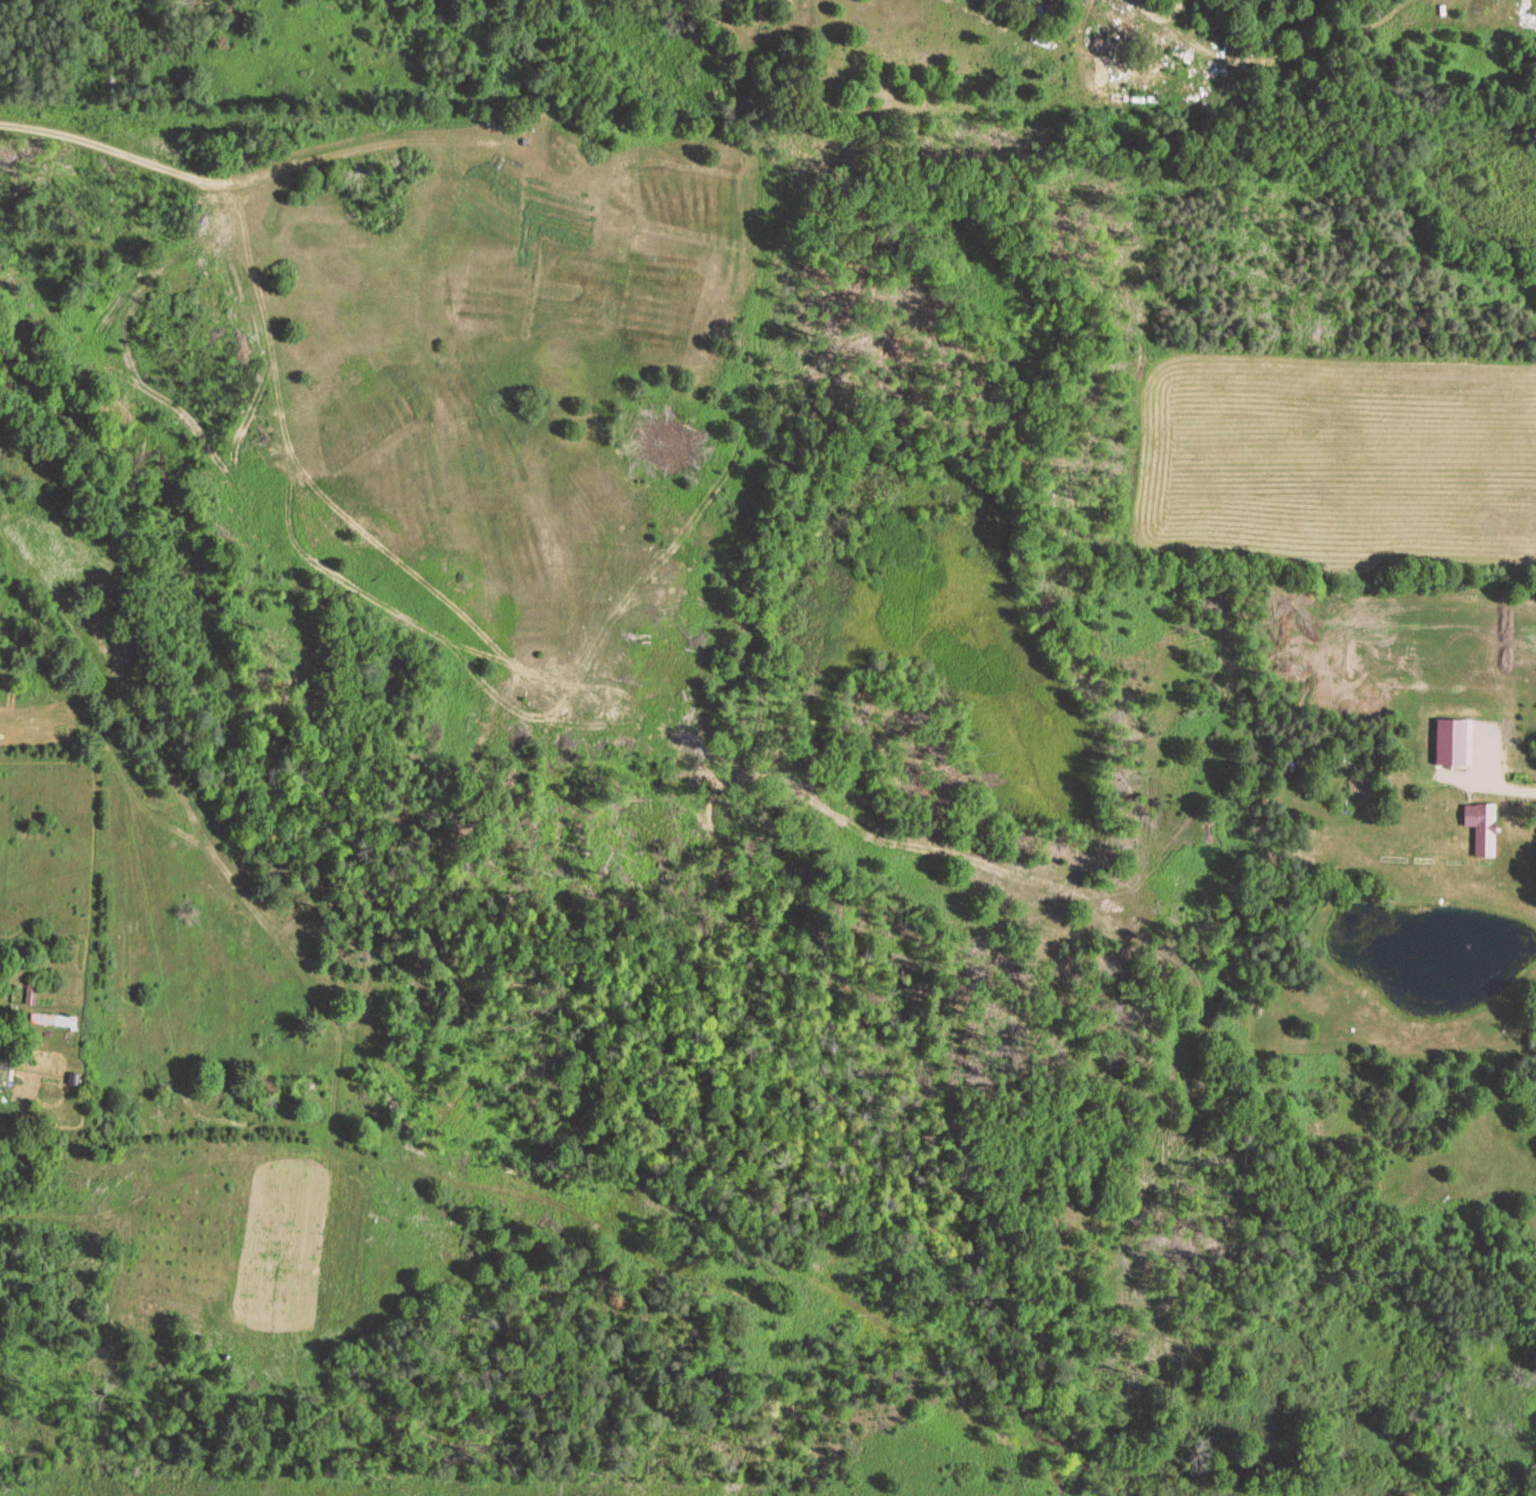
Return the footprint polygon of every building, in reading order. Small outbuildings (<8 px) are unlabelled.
[(1439,721),(1439,766),(1470,766),(1470,721),(1439,721)] [(1470,828),(1470,860),(1490,861),(1491,807),(1459,806),(1459,828),(1470,828)] [(79,1028),(79,1017),(57,1017),(57,1028),(79,1028)]
